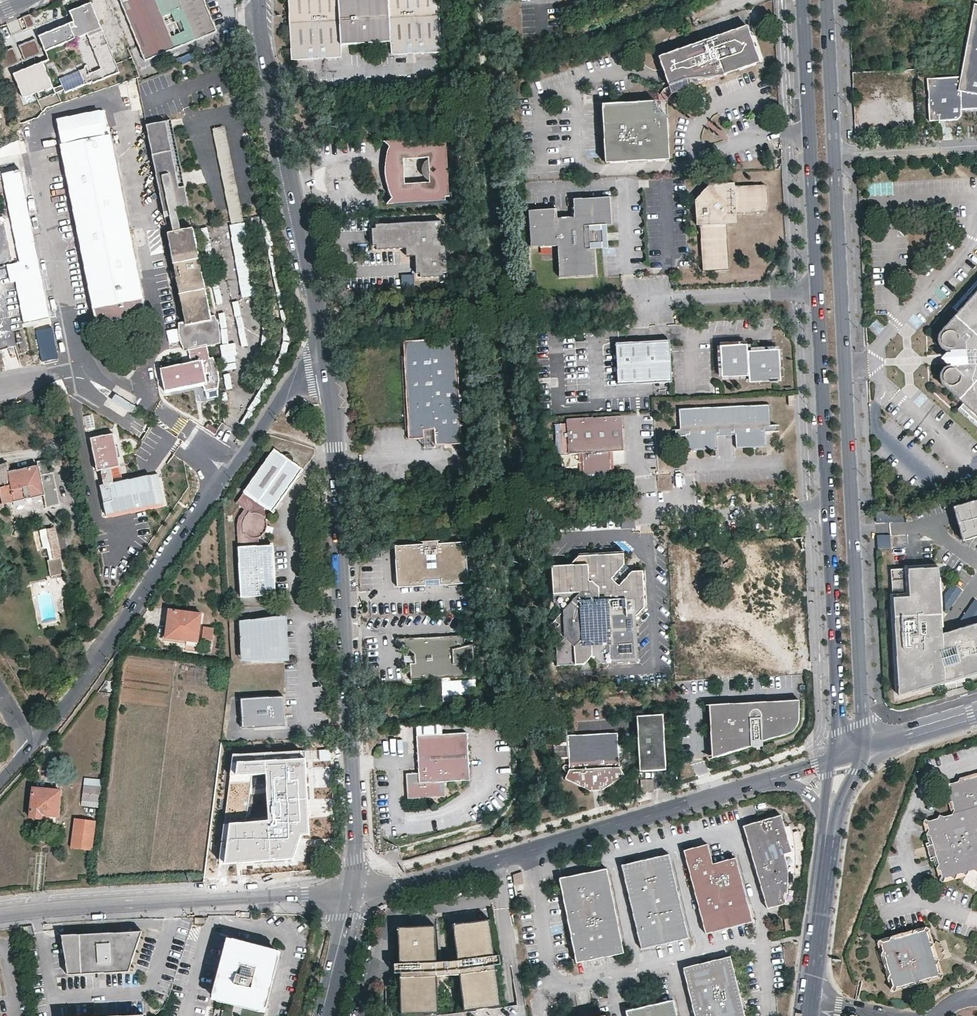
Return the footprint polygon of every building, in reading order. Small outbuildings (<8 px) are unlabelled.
[(131,27),(145,61),(216,31),(204,0),(121,0),(131,27)] [(338,0),(288,0),(291,60),(341,58),(341,45),(338,0)] [(341,45),(390,43),(388,0),(338,0),(341,45)] [(390,43),(391,55),(441,52),(438,0),(388,0),(390,43)] [(94,2),(73,11),(77,21),(42,35),(48,50),(104,27),(94,2)] [(974,4),(961,77),(928,78),(930,122),(941,121),(940,117),(946,116),(947,121),(955,121),(958,120),(960,118),(962,116),(962,113),(961,109),(976,108),(976,5),(974,4)] [(659,59),(669,85),(689,79),(712,77),(724,76),(760,62),(748,27),(659,59)] [(89,83),(122,69),(105,29),(92,34),(106,66),(93,72),(90,65),(83,68),(89,83)] [(42,51),(36,37),(20,44),(26,58),(42,51)] [(0,51),(0,58),(3,66),(20,60),(15,46),(0,51)] [(44,59),(17,70),(26,93),(37,89),(41,98),(58,90),(44,59)] [(672,94),(724,76),(712,77),(689,79),(669,85),(672,94)] [(910,123),(908,80),(867,81),(868,101),(882,101),(883,103),(886,104),(889,106),(890,124),(910,123)] [(656,102),(603,105),(607,163),(670,160),(667,116),(666,116),(664,116),(662,115),(661,114),(659,113),(658,112),(657,111),(657,109),(656,107),(656,106),(656,102)] [(667,102),(656,102),(656,106),(656,107),(657,109),(657,111),(658,112),(659,113),(661,114),(662,115),(664,116),(666,116),(667,116),(667,102)] [(58,119),(63,144),(104,136),(99,111),(58,119)] [(184,186),(171,120),(165,121),(179,188),(184,186)] [(179,188),(165,121),(146,125),(164,217),(189,212),(184,186),(179,188)] [(243,218),(225,128),(213,130),(231,220),(243,218)] [(63,144),(60,145),(96,324),(146,314),(111,135),(104,136),(63,144)] [(384,142),(391,148),(403,159),(403,162),(405,162),(429,161),(429,163),(426,164),(424,165),(423,166),(422,167),(422,169),(422,172),(422,174),(423,176),(424,177),(424,178),(426,179),(428,180),(429,180),(431,181),(431,183),(406,184),(404,184),(404,185),(404,186),(398,192),(393,198),(387,204),(446,201),(446,198),(449,197),(446,142),(443,143),(442,139),(384,142)] [(391,195),(393,198),(398,192),(404,186),(404,185),(404,184),(406,184),(405,162),(403,162),(403,159),(391,148),(390,150),(389,152),(388,155),(387,158),(387,161),(386,165),(386,169),(386,172),(387,176),(387,179),(387,183),(389,187),(390,191),(391,195)] [(20,171),(2,175),(20,262),(13,264),(25,323),(49,318),(20,171)] [(734,185),(709,186),(714,190),(701,205),(696,201),(697,225),(701,225),(704,271),(730,269),(728,224),(736,214),(767,212),(765,187),(734,188),(734,185)] [(709,186),(696,201),(701,205),(714,190),(709,186)] [(560,209),(529,210),(531,248),(558,246),(559,278),(596,276),(595,245),(606,244),(605,230),(595,230),(594,226),(613,226),(611,198),(574,199),(575,217),(560,218),(560,209)] [(737,223),(736,214),(728,224),(737,223)] [(439,220),(375,223),(376,227),(372,228),(373,244),(376,243),(377,247),(408,246),(409,254),(417,254),(418,272),(422,271),(422,275),(442,274),(442,270),(446,270),(444,224),(439,224),(439,220)] [(192,228),(168,233),(185,321),(178,323),(178,332),(180,341),(181,344),(184,351),(188,350),(191,362),(160,368),(165,391),(202,384),(205,391),(218,389),(219,377),(217,366),(212,358),(209,359),(207,346),(220,344),(220,334),(218,323),(217,322),(217,320),(216,318),(214,315),(210,316),(192,228)] [(976,425),(976,283),(955,307),(960,311),(940,333),(939,337),(938,340),(939,343),(940,346),(944,349),(948,351),(952,352),(952,354),(947,354),(942,358),(948,363),(952,363),(952,365),(950,365),(946,367),(944,370),(942,373),(941,377),(942,381),(944,385),(963,402),(958,408),(976,425)] [(456,340),(403,342),(409,438),(423,438),(423,431),(436,430),(437,445),(461,444),(456,340)] [(669,341),(616,343),(619,384),(671,381),(669,341)] [(747,344),(721,346),(722,378),(749,376),(749,383),(780,381),(779,350),(748,351),(747,344)] [(232,386),(229,371),(223,373),(226,388),(232,386)] [(296,410),(291,406),(285,415),(291,418),(296,410)] [(769,406),(679,410),(680,431),(675,431),(676,438),(685,437),(686,452),(716,450),(716,437),(735,436),(736,449),(766,448),(766,433),(775,433),(774,426),(770,426),(769,406)] [(82,415),(85,429),(95,427),(92,413),(82,415)] [(621,417),(567,420),(569,454),(582,453),(584,475),(610,474),(610,452),(623,451),(621,417)] [(113,434),(91,439),(98,471),(104,470),(112,468),(119,466),(113,434)] [(282,457),(272,450),(239,499),(249,506),(240,521),(244,524),(243,526),(237,527),(241,596),(277,594),(274,545),(260,545),(260,537),(261,537),(263,536),(264,534),(265,532),(266,530),(266,528),(267,526),(266,525),(266,523),(265,521),(264,520),(262,519),(269,509),(272,511),(301,469),(290,462),(290,461),(290,459),(290,458),(290,457),(290,456),(289,456),(287,455),(286,455),(285,455),(284,456),(283,455),(282,457)] [(0,465),(0,492),(2,503),(0,504),(0,510),(4,509),(3,504),(44,495),(48,507),(60,504),(54,472),(51,473),(49,460),(38,462),(39,465),(9,471),(7,464),(0,465)] [(112,468),(104,470),(106,480),(99,482),(105,514),(165,504),(158,470),(119,477),(114,478),(112,468)] [(950,504),(960,538),(976,533),(976,496),(950,504)] [(901,510),(875,510),(875,520),(901,520),(901,510)] [(621,528),(633,527),(632,514),(620,515),(621,528)] [(65,574),(54,527),(47,529),(53,559),(47,560),(50,576),(65,574)] [(875,547),(889,547),(889,533),(876,533),(875,547)] [(424,545),(396,546),(398,587),(426,586),(426,581),(440,581),(440,585),(469,584),(466,543),(438,544),(438,541),(424,542),(424,545)] [(569,565),(551,566),(553,603),(563,611),(550,625),(564,638),(555,647),(556,666),(584,665),(592,655),(602,664),(638,662),(636,617),(644,608),(643,571),(632,572),(619,586),(611,579),(624,565),(624,554),(578,556),(569,565)] [(758,566),(746,568),(745,569),(746,575),(759,574),(758,572),(758,566)] [(898,683),(898,694),(913,690),(913,691),(976,672),(976,622),(942,633),(938,566),(891,569),(897,683),(898,683)] [(749,607),(747,583),(738,584),(740,607),(749,607)] [(200,614),(169,610),(166,637),(197,641),(200,614)] [(239,621),(241,650),(251,649),(251,659),(268,659),(268,648),(281,648),(279,619),(239,621)] [(214,627),(203,626),(202,638),(213,640),(214,627)] [(463,634),(398,638),(413,657),(413,664),(409,664),(410,680),(465,677),(465,665),(474,666),(473,643),(464,646),(463,634)] [(714,640),(709,644),(722,663),(728,659),(714,640)] [(281,658),(281,648),(268,648),(268,659),(281,658)] [(241,660),(251,659),(251,649),(241,650),(241,660)] [(284,695),(241,697),(243,727),(285,724),(284,695)] [(798,701),(714,705),(716,756),(751,745),(751,740),(758,739),(759,742),(788,734),(790,732),(792,730),(793,729),(795,728),(796,726),(797,724),(798,722),(798,719),(799,717),(799,714),(799,711),(799,707),(798,701)] [(662,713),(636,715),(639,768),(664,767),(662,713)] [(467,732),(416,735),(418,772),(406,773),(407,798),(445,797),(444,781),(469,780),(467,732)] [(617,733),(567,735),(569,769),(565,778),(588,790),(597,790),(602,790),(624,775),(619,766),(617,733)] [(301,753),(227,754),(213,863),(301,860),(301,753)] [(964,779),(960,777),(957,781),(949,783),(945,781),(944,785),(947,787),(950,795),(948,799),(952,802),(954,810),(952,814),(942,816),(939,815),(937,818),(928,820),(925,818),(923,822),(927,824),(929,830),(926,833),(930,835),(933,844),(936,856),(939,864),(937,868),(940,871),(942,876),(940,880),(943,882),(946,878),(950,876),(955,878),(958,874),(961,873),(966,875),(969,871),(974,870),(976,871),(976,776),(964,779)] [(103,779),(84,777),(81,806),(100,808),(103,779)] [(640,790),(651,789),(651,778),(639,778),(640,790)] [(60,791),(32,788),(30,817),(42,819),(43,815),(58,816),(60,791)] [(743,825),(767,909),(782,904),(787,871),(787,869),(786,868),(783,855),(790,853),(779,815),(743,825)] [(92,850),(96,820),(74,817),(71,847),(92,850)] [(936,856),(933,844),(930,844),(929,842),(926,843),(931,861),(935,860),(934,857),(936,856)] [(707,844),(683,850),(705,934),(753,921),(736,857),(712,863),(707,844)] [(621,865),(640,949),(676,941),(688,938),(668,854),(621,865)] [(558,878),(576,963),(613,956),(623,953),(606,868),(558,878)] [(514,883),(523,881),(520,870),(512,872),(514,883)] [(492,918),(455,921),(458,958),(460,972),(464,1008),(500,1004),(496,963),(501,963),(500,954),(495,954),(492,918)] [(437,923),(400,925),(401,962),(396,962),(397,971),(402,971),(404,1012),(441,1011),(439,974),(439,960),(437,923)] [(927,933),(929,929),(925,927),(923,930),(918,932),(914,929),(912,934),(907,935),(902,933),(900,937),(895,938),(891,936),(889,940),(883,941),(879,940),(878,943),(881,945),(883,951),(880,955),(884,957),(886,962),(884,966),(888,968),(889,973),(887,978),(891,980),(892,985),(890,989),(894,991),(896,987),(901,986),(905,988),(907,984),(913,982),(917,985),(920,980),(924,979),(929,981),(931,977),(935,976),(940,978),(942,974),(938,972),(936,964),(938,960),(934,957),(931,947),(933,943),(929,941),(927,933)] [(142,931),(61,935),(68,974),(103,972),(128,971),(142,931)] [(280,951),(227,938),(211,999),(264,1013),(280,951)] [(683,968),(695,1015),(745,1015),(730,957),(683,968)] [(458,958),(439,960),(439,974),(460,972),(458,958)] [(626,1010),(627,1015),(676,1015),(672,1000),(626,1010)]
